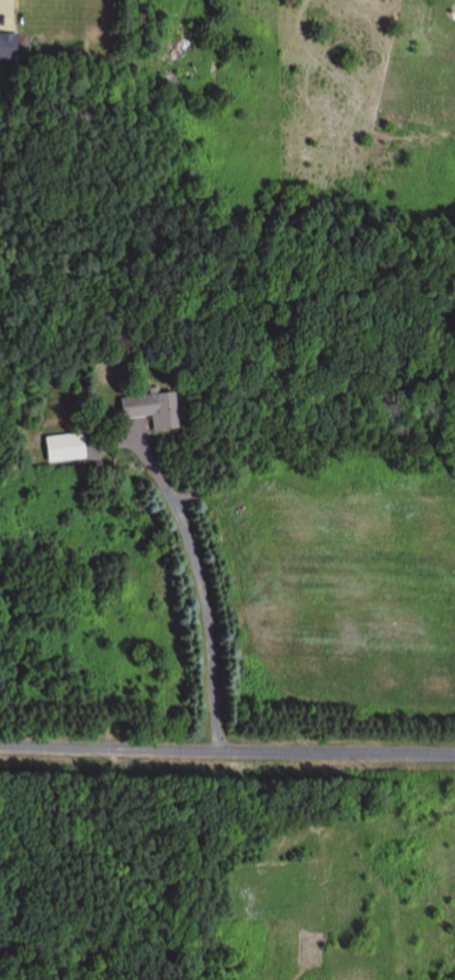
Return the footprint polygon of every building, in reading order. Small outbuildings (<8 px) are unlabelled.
[(14,67),(14,43),(0,43),(0,67),(14,67)] [(120,419),(151,417),(152,432),(175,430),(173,394),(118,398),(120,419)] [(85,434),(42,437),(44,463),(86,461),(85,434)]
